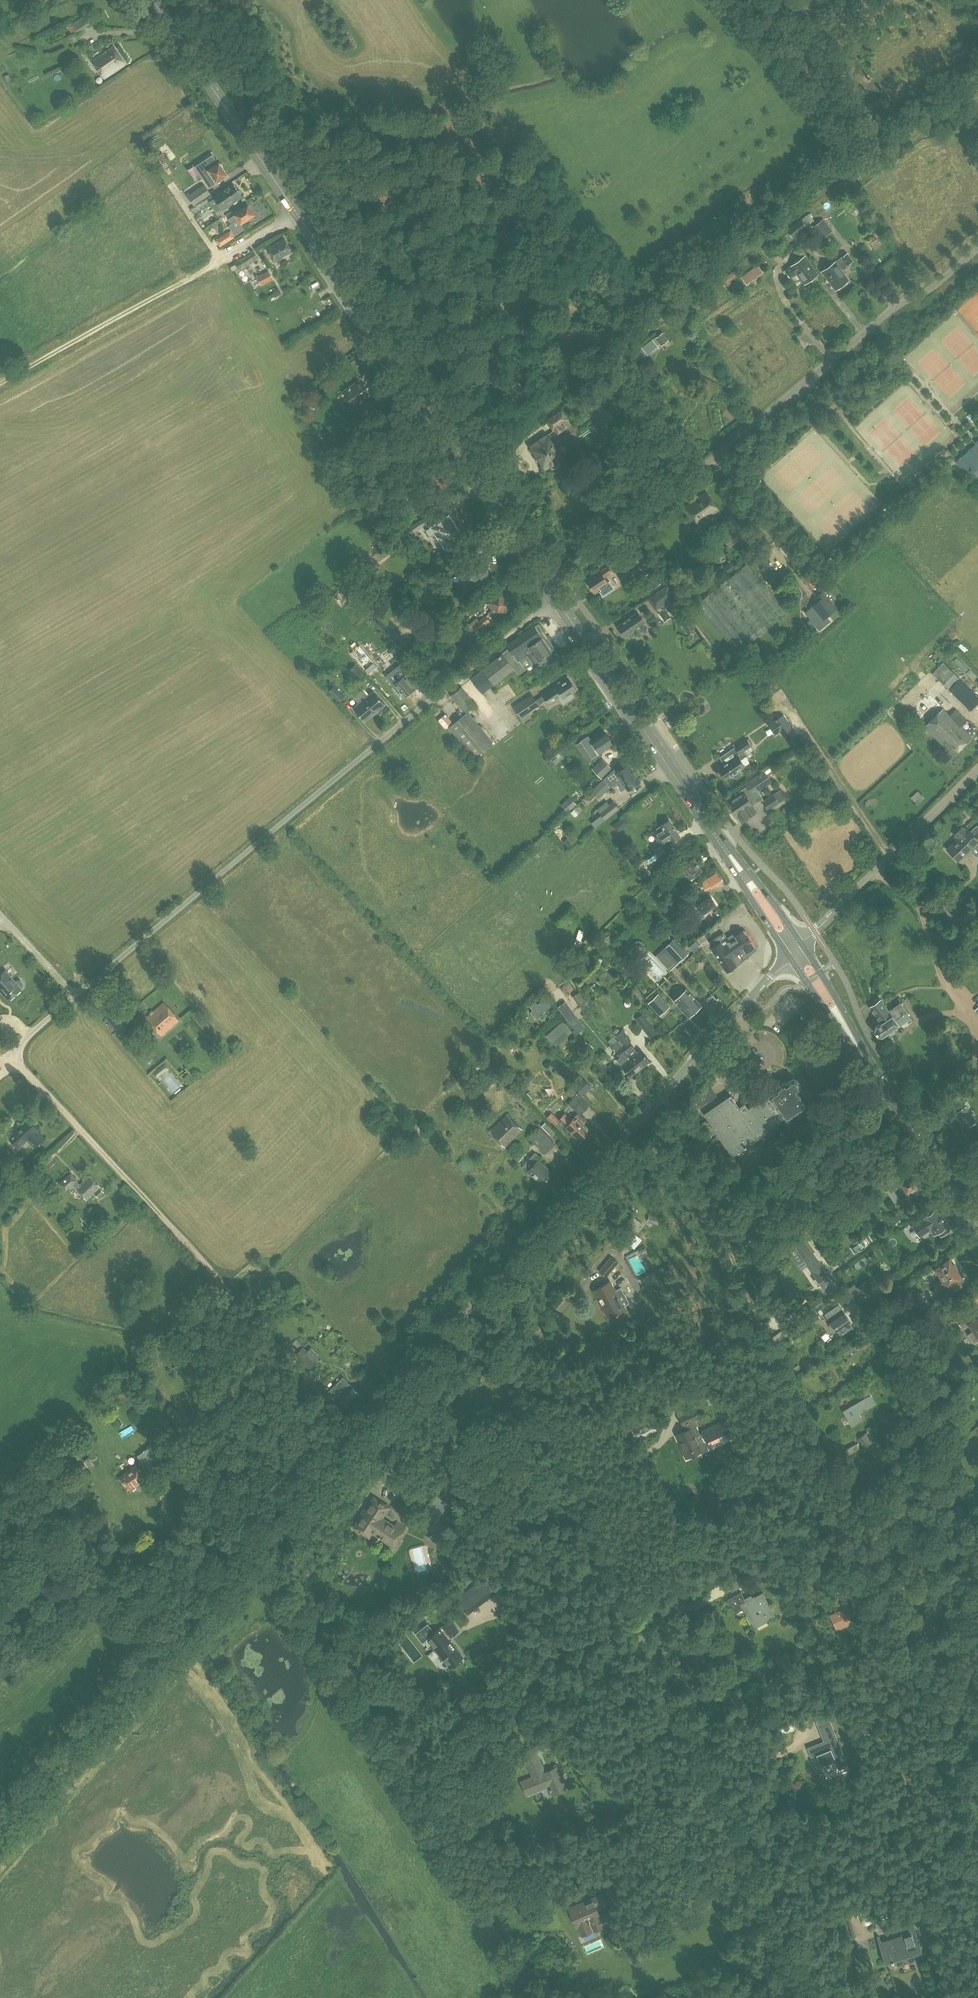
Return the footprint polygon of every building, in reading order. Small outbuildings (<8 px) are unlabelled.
[(72,23),(78,33),(92,23),(86,14),(72,23)] [(92,60),(104,78),(125,64),(113,46),(92,60)] [(158,156),(162,163),(166,160),(162,153),(158,156)] [(212,186),(228,175),(223,167),(223,166),(222,163),(220,163),(219,162),(203,172),(212,186)] [(213,197),(221,209),(242,196),(234,183),(213,197)] [(187,196),(193,204),(210,193),(204,184),(187,196)] [(849,208),(860,200),(855,193),(844,201),(849,208)] [(191,209),(194,214),(210,204),(207,199),(191,209)] [(238,219),(241,223),(254,215),(247,204),(239,210),(239,209),(233,212),(235,215),(229,219),(232,223),(238,219)] [(801,220),(787,230),(790,235),(793,238),(807,227),(807,226),(815,220),(809,213),(800,220),(801,220)] [(813,226),(822,238),(833,231),(823,219),(813,226)] [(790,235),(787,230),(782,235),(785,239),(790,235)] [(216,240),(220,246),(233,237),(230,232),(216,240)] [(267,248),(276,262),(293,252),(285,238),(267,248)] [(236,239),(223,247),(227,253),(240,245),(236,239)] [(236,262),(240,268),(241,270),(258,259),(253,251),(236,262)] [(796,273),(804,283),(817,274),(805,257),(807,256),(803,251),(800,254),(803,258),(790,267),(791,267),(786,271),(791,277),(796,273)] [(841,258),(847,266),(853,261),(847,253),(841,257),(841,258)] [(846,267),(847,266),(841,258),(822,272),(835,290),(849,280),(841,269),(844,269),(846,267)] [(255,275),(266,269),(261,261),(250,266),(255,275)] [(230,267),(233,272),(239,268),(236,263),(230,267)] [(846,270),(850,276),(855,272),(852,266),(846,270)] [(740,277),(746,285),(761,274),(756,267),(740,277)] [(257,277),(261,285),(273,279),(268,271),(257,277)] [(729,285),(732,283),(730,281),(736,276),(733,272),(724,279),(729,285)] [(273,291),(276,296),(281,293),(278,288),(273,291)] [(637,350),(642,356),(660,344),(661,345),(669,339),(663,332),(637,350)] [(355,413),(358,419),(366,414),(378,406),(375,401),(374,402),(369,395),(370,394),(361,380),(344,391),(353,405),(365,398),(369,404),(355,413)] [(294,401),(298,407),(303,403),(300,397),(294,401)] [(546,421),(556,435),(571,424),(561,410),(546,421)] [(589,426),(593,432),(599,428),(595,422),(589,426)] [(647,437),(642,431),(639,433),(643,440),(647,437)] [(530,447),(545,468),(550,465),(552,468),(555,467),(557,465),(560,462),(558,460),(562,457),(562,456),(565,454),(567,451),(566,448),(564,446),(562,446),(559,446),(556,448),(547,434),(539,440),(539,441),(530,447)] [(974,442),(975,444),(956,461),(972,480),(977,476),(977,439),(974,442)] [(686,506),(699,524),(719,510),(706,492),(686,506)] [(399,528),(405,538),(429,523),(422,513),(421,515),(420,513),(405,523),(405,524),(399,528)] [(443,544),(446,547),(453,542),(450,538),(461,531),(455,523),(449,514),(444,518),(443,517),(442,518),(441,516),(436,520),(437,522),(436,522),(436,523),(431,526),(431,527),(426,530),(430,537),(436,533),(443,544)] [(376,527),(382,531),(390,519),(384,515),(376,527)] [(752,538),(757,544),(763,540),(758,534),(752,538)] [(455,569),(467,585),(480,576),(482,580),(489,575),(486,572),(488,571),(478,556),(472,560),(471,558),(455,569)] [(724,570),(726,572),(729,573),(734,569),(734,565),(732,563),(729,563),(724,567),(724,570)] [(439,583),(453,573),(448,565),(434,575),(439,583)] [(608,566),(586,581),(593,592),(608,582),(604,577),(612,572),(608,566)] [(636,582),(645,595),(649,592),(661,584),(651,570),(639,579),(640,579),(636,582)] [(800,577),(810,589),(816,584),(806,572),(800,577)] [(344,582),(349,590),(360,584),(355,575),(344,582)] [(824,586),(828,590),(833,586),(829,581),(824,586)] [(665,604),(676,618),(685,612),(675,597),(667,584),(647,598),(656,610),(665,604)] [(489,613),(493,619),(504,610),(507,614),(513,609),(510,606),(512,605),(501,590),(486,601),(493,609),(489,613)] [(813,606),(824,618),(835,608),(823,593),(818,597),(820,600),(813,606)] [(624,635),(625,636),(633,631),(636,635),(640,636),(646,632),(646,627),(644,624),(646,622),(638,611),(618,626),(621,630),(620,632),(622,635),(624,635)] [(677,618),(688,634),(696,629),(685,612),(677,618)] [(376,623),(394,640),(402,632),(384,615),(376,623)] [(465,627),(471,636),(490,621),(485,615),(479,620),(477,618),(465,627)] [(503,654),(471,680),(482,693),(513,668),(519,674),(526,670),(525,669),(533,664),(537,660),(538,661),(552,651),(535,626),(507,645),(509,648),(503,653),(503,654)] [(970,711),(977,703),(977,697),(943,662),(933,673),(970,711)] [(349,670),(359,682),(366,676),(357,664),(349,670)] [(424,672),(419,666),(412,671),(417,677),(424,672)] [(400,691),(405,696),(415,688),(405,675),(407,674),(402,668),(399,670),(397,667),(386,676),(399,692),(400,691)] [(559,684),(543,695),(546,699),(548,703),(559,696),(563,704),(573,697),(571,693),(577,689),(569,678),(563,682),(562,680),(558,683),(559,684)] [(371,692),(377,689),(373,682),(367,685),(371,692)] [(328,691),(339,702),(345,696),(335,686),(328,691)] [(448,727),(474,757),(493,742),(468,711),(476,705),(462,687),(450,696),(464,714),(448,727)] [(357,691),(375,713),(385,704),(374,691),(368,696),(364,691),(364,692),(360,688),(357,691)] [(354,708),(364,721),(375,713),(357,691),(353,694),(356,698),(360,703),(354,708)] [(533,694),(514,707),(521,718),(523,722),(530,717),(528,713),(540,705),(536,700),(533,694)] [(924,727),(953,755),(971,736),(961,726),(966,720),(956,710),(950,716),(943,709),(924,727)] [(780,731),(790,724),(783,714),(773,721),(780,731)] [(579,750),(588,764),(594,760),(600,756),(598,754),(613,744),(605,732),(592,741),(588,735),(581,740),(581,741),(575,745),(579,750)] [(721,772),(726,779),(732,774),(734,778),(736,779),(741,776),(742,773),(739,770),(745,766),(740,759),(747,755),(744,750),(750,746),(746,739),(734,747),(739,753),(718,767),(717,766),(714,768),(718,774),(721,772)] [(592,768),(602,779),(612,769),(602,758),(592,768)] [(586,796),(590,800),(596,795),(599,798),(610,788),(612,786),(613,788),(617,785),(621,791),(626,788),(628,790),(640,781),(629,765),(617,774),(614,769),(593,789),(586,796)] [(737,816),(741,822),(750,816),(750,815),(756,810),(753,806),(764,798),(758,790),(771,781),(765,772),(745,784),(747,786),(733,795),(735,798),(727,803),(736,817),(737,816)] [(762,801),(768,810),(787,797),(781,789),(762,801)] [(910,798),(917,804),(924,797),(918,790),(910,798)] [(561,805),(569,812),(577,804),(569,797),(561,805)] [(594,820),(598,825),(619,808),(613,800),(609,804),(607,801),(597,809),(601,814),(594,820)] [(652,832),(662,847),(680,836),(670,820),(652,832)] [(848,836),(853,831),(844,823),(835,832),(838,835),(832,842),(847,857),(858,846),(848,836)] [(959,862),(966,854),(968,856),(973,851),(970,849),(977,842),(977,825),(977,826),(976,825),(970,831),(967,828),(965,830),(962,827),(954,834),(956,835),(951,840),(953,842),(947,849),(959,862)] [(563,841),(568,847),(572,844),(568,838),(563,841)] [(649,869),(656,876),(668,864),(661,857),(649,869)] [(677,869),(685,881),(695,875),(702,871),(693,858),(677,869)] [(711,887),(706,879),(700,882),(705,891),(711,887)] [(649,893),(660,904),(665,899),(655,888),(649,893)] [(699,908),(703,914),(716,905),(709,894),(702,899),(701,897),(695,901),(695,902),(689,905),(694,912),(699,908)] [(683,903),(681,901),(674,906),(676,909),(683,903)] [(670,923),(677,917),(670,908),(663,914),(670,923)] [(713,950),(727,972),(736,966),(755,950),(753,946),(743,930),(737,934),(736,931),(727,937),(723,932),(709,941),(702,947),(707,954),(713,950)] [(656,956),(670,971),(679,963),(688,954),(673,938),(663,947),(664,948),(656,956)] [(566,969),(571,975),(581,965),(575,960),(566,969)] [(21,980),(18,980),(15,982),(6,970),(0,975),(0,990),(8,999),(21,989),(20,988),(24,985),(24,983),(21,980)] [(674,1001),(688,1016),(701,1005),(687,989),(674,1001)] [(572,997),(583,1012),(590,1007),(579,991),(572,997)] [(670,1006),(658,993),(648,1003),(660,1016),(670,1006)] [(530,1013),(537,1020),(551,1006),(544,999),(538,1004),(535,1002),(530,1007),(533,1010),(530,1013)] [(888,1036),(890,1036),(895,1033),(896,1031),(893,1027),(898,1024),(899,1025),(910,1017),(900,1003),(889,1011),(881,999),(869,1007),(880,1023),(875,1026),(875,1031),(877,1035),(882,1036),(886,1033),(888,1036)] [(145,1018),(161,1036),(179,1021),(164,1002),(145,1018)] [(562,1014),(571,1027),(580,1021),(565,1002),(557,1007),(562,1014)] [(647,1017),(643,1020),(652,1029),(655,1027),(647,1017)] [(548,1038),(552,1043),(565,1032),(568,1036),(572,1032),(563,1022),(549,1034),(550,1036),(548,1038)] [(792,1034),(798,1029),(794,1024),(788,1029),(792,1034)] [(609,1040),(614,1046),(619,1042),(614,1036),(609,1040)] [(627,1036),(619,1042),(627,1053),(634,1047),(629,1042),(631,1040),(627,1036)] [(627,1053),(619,1042),(614,1046),(613,1047),(620,1057),(617,1059),(630,1077),(640,1069),(631,1057),(627,1053)] [(631,1057),(640,1069),(650,1061),(641,1050),(631,1057)] [(597,1062),(602,1059),(598,1053),(593,1057),(597,1062)] [(702,1113),(731,1157),(761,1136),(760,1135),(783,1120),(785,1122),(808,1107),(807,1106),(812,1103),(804,1090),(804,1089),(795,1075),(786,1081),(785,1080),(771,1089),(772,1091),(765,1096),(766,1098),(748,1109),(744,1103),(739,1106),(731,1094),(702,1113)] [(575,1087),(583,1095),(591,1088),(584,1079),(575,1087)] [(498,1085),(495,1082),(489,1087),(492,1090),(498,1085)] [(178,1095),(184,1091),(179,1083),(173,1087),(178,1095)] [(694,1098),(700,1108),(718,1096),(711,1086),(694,1098)] [(568,1104),(580,1115),(589,1105),(587,1101),(578,1093),(572,1087),(567,1092),(573,1098),(568,1104)] [(954,1114),(963,1130),(976,1122),(967,1106),(954,1114)] [(559,1121),(580,1140),(590,1129),(584,1123),(585,1122),(577,1115),(571,1120),(564,1114),(560,1119),(552,1112),(547,1117),(556,1126),(559,1121)] [(489,1132),(504,1148),(521,1131),(506,1115),(489,1132)] [(27,1140),(35,1148),(45,1139),(38,1130),(38,1129),(29,1119),(9,1137),(18,1148),(27,1140)] [(542,1126),(551,1135),(554,1131),(546,1122),(542,1126)] [(530,1137),(545,1153),(555,1143),(540,1127),(530,1137)] [(9,1145),(0,1135),(0,1153),(9,1145)] [(589,1148),(593,1137),(589,1135),(584,1146),(589,1148)] [(900,1154),(904,1161),(910,1157),(905,1151),(900,1154)] [(527,1171),(542,1184),(552,1172),(539,1161),(542,1158),(535,1152),(522,1166),(528,1171),(527,1171)] [(39,1162),(47,1171),(56,1163),(49,1154),(39,1162)] [(562,1161),(557,1164),(560,1171),(565,1169),(562,1161)] [(887,1186),(897,1179),(892,1172),(875,1183),(880,1190),(887,1185),(887,1186)] [(98,1197),(104,1192),(100,1188),(100,1187),(90,1176),(80,1185),(77,1181),(78,1181),(71,1173),(59,1183),(66,1191),(74,1184),(87,1199),(94,1193),(98,1197)] [(910,1174),(898,1181),(899,1182),(891,1187),(891,1188),(887,1191),(895,1203),(899,1200),(913,1191),(916,1195),(922,1191),(910,1174)] [(865,1192),(869,1197),(876,1192),(872,1187),(865,1192)] [(83,1220),(89,1227),(102,1216),(96,1209),(83,1220)] [(938,1232),(940,1236),(949,1230),(936,1210),(912,1225),(919,1236),(931,1229),(934,1234),(938,1232)] [(647,1221),(658,1225),(660,1220),(662,1214),(651,1211),(647,1221)] [(618,1236),(626,1243),(635,1233),(627,1226),(618,1236)] [(796,1250),(825,1291),(835,1285),(830,1277),(832,1276),(828,1270),(826,1271),(812,1251),(814,1250),(808,1242),(796,1250)] [(598,1271),(606,1278),(618,1263),(611,1256),(598,1271)] [(932,1291),(936,1297),(949,1289),(947,1287),(951,1284),(954,1289),(962,1284),(959,1280),(962,1278),(949,1259),(935,1268),(941,1278),(931,1284),(932,1285),(930,1286),(933,1290),(932,1291)] [(669,1274),(664,1266),(655,1271),(660,1279),(669,1274)] [(258,1287),(264,1294),(274,1285),(268,1278),(258,1287)] [(593,1290),(608,1318),(625,1309),(624,1306),(622,1307),(617,1298),(619,1297),(610,1281),(593,1290)] [(846,1289),(853,1300),(861,1295),(854,1284),(846,1289)] [(956,1297),(946,1303),(963,1329),(969,1324),(973,1330),(968,1334),(974,1343),(977,1341),(977,1317),(972,1321),(956,1297)] [(837,1329),(840,1333),(851,1326),(848,1322),(850,1320),(843,1310),(842,1310),(838,1305),(825,1314),(829,1319),(828,1319),(836,1330),(837,1329)] [(796,1321),(801,1330),(820,1318),(815,1309),(796,1321)] [(842,1349),(846,1355),(856,1348),(852,1342),(842,1349)] [(294,1356),(298,1352),(292,1344),(287,1349),(294,1356)] [(304,1363),(309,1369),(318,1361),(304,1346),(298,1352),(294,1356),(302,1365),(304,1363)] [(858,1350),(849,1357),(854,1363),(863,1356),(858,1350)] [(173,1368),(177,1373),(191,1361),(187,1356),(173,1368)] [(132,1370),(136,1374),(143,1366),(139,1362),(132,1370)] [(330,1390),(346,1406),(359,1393),(343,1377),(330,1390)] [(861,1390),(864,1397),(870,1394),(867,1387),(861,1390)] [(844,1411),(852,1424),(861,1419),(858,1413),(875,1404),(870,1396),(844,1411)] [(643,1430),(656,1424),(651,1412),(630,1422),(635,1434),(643,1430)] [(686,1430),(677,1434),(682,1446),(681,1446),(685,1458),(701,1451),(695,1437),(699,1436),(692,1420),(696,1419),(693,1412),(679,1418),(682,1425),(683,1425),(686,1430)] [(723,1421),(702,1430),(706,1442),(728,1432),(723,1421)] [(858,1438),(864,1447),(876,1439),(870,1430),(858,1438)] [(730,1433),(709,1441),(714,1452),(735,1444),(730,1433)] [(440,1453),(444,1444),(439,1442),(435,1451),(440,1453)] [(846,1449),(848,1454),(859,1448),(856,1443),(846,1449)] [(152,1471),(162,1463),(151,1446),(138,1456),(142,1461),(119,1478),(127,1490),(135,1485),(136,1484),(139,1483),(139,1481),(147,1476),(145,1473),(150,1469),(152,1471)] [(91,1456),(85,1461),(90,1469),(97,1465),(91,1456)] [(423,1513),(436,1522),(449,1503),(436,1494),(423,1513)] [(372,1531),(393,1546),(405,1529),(396,1524),(394,1527),(381,1518),(389,1507),(374,1497),(354,1527),(369,1536),(372,1531)] [(429,1539),(437,1544),(441,1538),(442,1538),(449,1528),(440,1522),(429,1539)] [(432,1561),(422,1562),(423,1577),(433,1576),(432,1561)] [(458,1596),(470,1612),(497,1592),(485,1576),(458,1596)] [(744,1608),(754,1627),(775,1616),(763,1592),(752,1598),(751,1595),(745,1599),(741,1592),(728,1599),(735,1613),(744,1608)] [(845,1597),(843,1594),(833,1598),(837,1606),(840,1605),(838,1600),(845,1597)] [(829,1615),(837,1630),(855,1622),(848,1607),(829,1615)] [(428,1639),(450,1668),(463,1657),(448,1638),(459,1630),(451,1620),(434,1633),(431,1630),(427,1630),(426,1628),(415,1637),(413,1643),(422,1647),(424,1641),(425,1641),(428,1639)] [(464,1638),(455,1644),(459,1649),(467,1644),(464,1638)] [(414,1647),(407,1653),(424,1673),(431,1666),(414,1647)] [(459,1672),(468,1674),(470,1668),(461,1665),(459,1672)] [(879,1705),(883,1715),(891,1712),(887,1702),(879,1705)] [(867,1708),(872,1720),(882,1717),(877,1704),(867,1708)] [(835,1761),(838,1768),(847,1764),(831,1721),(818,1726),(823,1741),(807,1747),(811,1757),(817,1754),(821,1767),(835,1761)] [(781,1728),(783,1735),(794,1731),(792,1724),(781,1728)] [(549,1785),(552,1795),(565,1789),(556,1767),(544,1772),(534,1747),(523,1752),(533,1777),(522,1782),(527,1794),(549,1785)] [(219,1828),(222,1824),(211,1814),(208,1817),(219,1828)] [(605,1871),(609,1880),(626,1873),(622,1863),(605,1871)] [(607,1878),(604,1871),(592,1876),(595,1883),(607,1878)] [(578,1927),(581,1935),(593,1931),(604,1926),(603,1925),(615,1920),(612,1912),(600,1917),(595,1905),(606,1901),(603,1893),(592,1898),(593,1900),(569,1910),(577,1928),(578,1927)] [(880,1942),(886,1960),(919,1950),(911,1920),(910,1916),(898,1920),(899,1924),(898,1924),(901,1936),(880,1942)] [(874,1927),(863,1930),(865,1940),(877,1936),(874,1927)] [(594,1964),(613,1960),(612,1952),(593,1956),(594,1964)] [(902,1973),(928,1967),(926,1959),(900,1965),(902,1973)]
